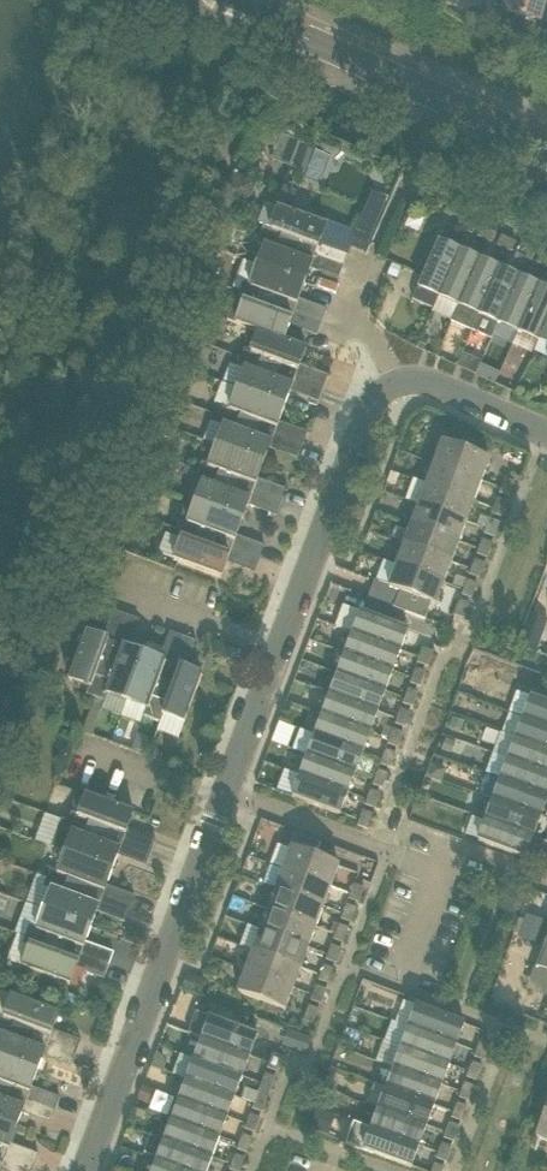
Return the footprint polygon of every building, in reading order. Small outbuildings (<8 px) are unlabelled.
[(541,23),(546,0),(493,0),(491,7),(492,7),(488,22),(523,32),(527,19),(541,23)] [(315,150),(282,137),(273,160),(306,173),(315,150)] [(257,183),(252,182),(235,177),(234,179),(229,198),(242,203),(253,196),(255,190),(257,183)] [(265,226),(265,227),(258,245),(265,247),(265,246),(277,251),(284,234),(304,241),(300,249),(344,266),(348,253),(320,242),(327,226),(268,204),(261,225),(265,226)] [(463,218),(462,219),(458,227),(473,234),(477,224),(463,218)] [(483,226),(478,236),(493,243),(497,233),(483,226)] [(311,268),(339,279),(344,266),(300,249),(304,241),(284,234),(277,251),(265,246),(265,247),(257,266),(305,284),(311,268)] [(502,235),(494,254),(503,258),(507,249),(512,251),(517,242),(502,235)] [(418,290),(439,299),(459,253),(438,244),(418,290)] [(519,279),(518,278),(527,258),(532,260),(537,250),(522,244),(509,274),(499,270),(479,316),(473,331),(492,339),(499,325),(519,279)] [(479,261),(459,253),(439,299),(458,307),(459,308),(479,261)] [(546,267),(546,255),(542,253),(537,263),(538,263),(534,271),(543,275),(546,267)] [(323,322),(327,309),(299,299),(305,284),(257,266),(243,261),(234,288),(241,291),(238,302),(256,308),(262,291),(282,299),(279,306),(323,322)] [(473,331),(479,316),(499,270),(479,261),(459,308),(458,307),(453,322),(473,331)] [(402,267),(393,263),(388,275),(398,278),(402,267)] [(499,325),(518,333),(539,287),(519,279),(499,325)] [(518,333),(539,342),(546,322),(546,291),(539,287),(518,333)] [(228,320),(236,323),(236,325),(258,333),(258,332),(284,341),(284,340),(290,325),(318,336),(323,322),(279,306),(282,299),(262,291),(256,308),(238,302),(235,301),(228,320)] [(539,342),(546,346),(546,322),(539,342)] [(237,368),(244,370),(244,369),(256,374),(263,357),(282,364),(279,372),(324,388),(328,376),(300,365),(307,349),(284,340),(284,341),(258,332),(258,333),(251,352),(244,349),(237,368)] [(425,351),(429,342),(422,338),(418,348),(425,351)] [(205,346),(193,341),(187,353),(194,357),(201,354),(205,346)] [(463,353),(458,365),(476,373),(481,362),(463,353)] [(237,390),(285,408),(291,391),(319,402),(324,388),(279,372),(282,364),(263,357),(256,374),(244,369),(244,370),(237,390)] [(488,367),(484,378),(495,383),(500,373),(488,367)] [(185,387),(189,376),(177,371),(173,383),(185,387)] [(279,422),(285,408),(237,390),(230,408),(223,406),(217,425),(224,427),(224,426),(236,431),(242,413),(261,420),(258,429),(303,445),(307,432),(279,422)] [(217,446),(264,463),(270,448),(298,458),(303,445),(258,429),(261,420),(242,413),(236,431),(224,426),(224,427),(217,446)] [(172,440),(176,429),(165,426),(161,437),(172,440)] [(435,464),(483,482),(491,460),(443,443),(435,464)] [(258,479),(264,463),(217,446),(209,466),(202,463),(195,481),(202,484),(203,483),(215,487),(221,470),(241,478),(238,486),(282,502),(286,489),(258,479)] [(475,502),(483,482),(435,464),(428,484),(475,502)] [(195,503),(243,520),(249,505),(277,515),(282,502),(238,486),(241,478),(221,470),(215,487),(203,483),(202,484),(195,503)] [(475,502),(428,484),(413,479),(406,499),(420,505),(467,522),(475,502)] [(501,493),(510,497),(516,482),(506,479),(501,493)] [(493,513),(503,517),(508,502),(498,499),(493,513)] [(237,535),(243,520),(195,503),(188,522),(181,520),(175,538),(182,540),(182,539),(194,544),(200,527),(220,534),(217,543),(260,559),(265,546),(237,535)] [(460,543),(467,522),(420,505),(413,525),(460,543)] [(495,537),(501,522),(491,519),(485,533),(495,537)] [(460,543),(413,525),(405,545),(452,563),(460,543)] [(182,540),(174,561),(221,578),(228,561),(256,572),(260,559),(217,543),(220,534),(200,527),(194,544),(182,539),(182,540)] [(488,558),(488,557),(493,542),(483,539),(478,554),(488,558)] [(102,565),(112,556),(101,544),(91,553),(102,565)] [(445,583),(452,563),(405,545),(397,565),(445,583)] [(470,574),(480,578),(486,563),(476,559),(470,574)] [(432,603),(437,604),(445,583),(397,565),(389,587),(400,591),(432,603)] [(472,598),(478,583),(468,580),(462,594),(472,598)] [(400,591),(393,608),(426,620),(432,603),(400,591)] [(73,615),(83,606),(76,597),(66,606),(73,615)] [(455,615),(465,619),(470,603),(461,600),(455,615)] [(103,638),(87,632),(69,680),(91,688),(88,694),(97,698),(96,698),(105,702),(107,695),(111,683),(95,677),(103,657),(110,660),(126,615),(114,610),(103,638)] [(353,634),(401,651),(409,630),(361,612),(353,634)] [(530,612),(518,645),(537,652),(546,625),(546,618),(530,612)] [(127,702),(145,654),(129,648),(140,620),(126,615),(110,660),(103,657),(95,677),(111,683),(107,695),(127,702)] [(184,637),(170,632),(160,660),(145,654),(127,702),(147,709),(144,716),(162,722),(164,715),(168,703),(152,698),(159,678),(167,681),(184,637)] [(393,671),(401,651),(353,634),(346,654),(393,671)] [(186,669),(197,641),(184,637),(167,681),(159,678),(152,698),(168,703),(164,715),(185,723),(203,675),(186,669)] [(219,657),(234,663),(235,661),(241,664),(245,654),(224,645),(219,657)] [(434,651),(431,650),(424,648),(418,662),(429,666),(434,651)] [(393,671),(346,654),(338,674),(386,692),(393,671)] [(426,672),(424,671),(416,668),(411,683),(421,686),(426,672)] [(378,712),(386,692),(338,674),(331,694),(378,712)] [(403,703),(413,706),(418,691),(408,687),(403,703)] [(378,712),(331,694),(323,715),(370,732),(378,712)] [(524,718),(546,727),(546,703),(532,697),(524,718)] [(92,711),(83,732),(92,735),(100,714),(105,702),(96,698),(92,711)] [(405,727),(411,712),(401,708),(395,723),(405,727)] [(363,753),(370,732),(323,715),(316,735),(363,753)] [(462,732),(465,722),(452,717),(449,728),(462,732)] [(517,739),(546,750),(546,727),(524,718),(517,738),(517,739)] [(398,747),(403,732),(393,729),(388,743),(398,747)] [(363,753),(316,735),(308,755),(355,773),(363,753)] [(149,754),(153,741),(139,736),(135,749),(149,754)] [(452,754),(456,741),(446,738),(442,751),(452,754)] [(517,739),(509,759),(546,773),(546,750),(517,739)] [(213,750),(203,746),(200,755),(210,759),(213,750)] [(381,764),(391,767),(396,752),(386,749),(381,764)] [(348,793),(355,773),(308,755),(301,776),(348,793)] [(509,759),(501,779),(546,796),(546,773),(509,759)] [(443,781),(447,770),(435,765),(431,776),(443,781)] [(383,788),(388,773),(379,769),(373,784),(383,788)] [(494,798),(541,817),(546,801),(546,796),(501,779),(490,775),(485,778),(481,789),(483,794),(494,798)] [(301,776),(293,797),(340,814),(348,793),(301,776)] [(6,799),(10,785),(0,782),(0,797),(6,799)] [(376,808),(381,793),(371,790),(366,804),(376,808)] [(128,829),(134,812),(87,795),(79,815),(73,813),(70,821),(66,830),(85,837),(91,820),(110,827),(107,836),(151,852),(156,839),(128,829)] [(494,798),(486,820),(534,837),(541,817),(494,798)] [(368,829),(374,813),(364,810),(358,825),(368,829)] [(65,854),(112,871),(118,855),(147,865),(151,852),(107,836),(110,827),(91,820),(85,837),(66,830),(70,821),(63,818),(52,847),(66,852),(65,854)] [(534,837),(486,820),(478,841),(526,859),(534,837)] [(331,887),(339,866),(315,857),(321,842),(298,833),(284,869),(331,887)] [(541,850),(537,861),(546,865),(546,862),(546,853),(541,850)] [(107,886),(112,871),(65,854),(59,872),(52,869),(45,887),(52,890),(64,894),(70,877),(89,884),(86,892),(130,908),(135,896),(107,886)] [(324,908),(331,887),(284,869),(276,890),(324,908)] [(45,909),(92,927),(97,912),(125,922),(130,908),(86,892),(89,884),(70,877),(64,894),(52,890),(45,909)] [(365,888),(362,887),(355,884),(349,898),(359,902),(365,888)] [(316,928),(324,908),(276,890),(269,910),(316,928)] [(342,919),(352,922),(357,907),(347,904),(342,919)] [(86,942),(92,927),(45,909),(37,929),(31,926),(24,944),(31,946),(42,950),(48,934),(68,941),(65,949),(109,965),(114,953),(86,942)] [(309,948),(316,928),(269,910),(261,930),(309,948)] [(527,916),(526,920),(519,937),(539,944),(546,923),(527,916)] [(334,939),(344,943),(350,928),(340,924),(334,939)] [(301,968),(309,948),(261,930),(253,950),(301,968)] [(23,968),(70,985),(76,968),(104,979),(109,965),(65,949),(68,941),(48,934),(42,950),(31,946),(23,968)] [(537,968),(546,971),(546,941),(537,968)] [(327,960),(337,963),(342,948),(332,944),(327,960)] [(294,989),(301,968),(253,950),(246,971),(294,989)] [(319,980),(329,983),(335,968),(325,965),(319,980)] [(238,992),(286,1010),(294,989),(246,971),(238,992)] [(187,975),(183,987),(202,994),(206,982),(187,975)] [(322,1004),(327,989),(317,985),(312,1000),(322,1004)] [(60,1014),(12,996),(5,1016),(0,1014),(0,1033),(10,1037),(16,1021),(35,1028),(32,1036),(77,1053),(81,1041),(53,1030),(60,1014)] [(304,1021),(308,1022),(314,1024),(320,1009),(310,1005),(304,1021)] [(457,1045),(465,1023),(418,1006),(410,1027),(457,1045)] [(250,1057),(258,1035),(210,1017),(202,1039),(250,1057)] [(38,1071),(44,1056),(72,1067),(77,1053),(32,1036),(35,1028),(16,1021),(10,1037),(0,1033),(0,1057),(38,1071)] [(449,1065),(457,1045),(410,1027),(402,1048),(449,1065)] [(308,1054),(313,1040),(287,1030),(282,1044),(308,1054)] [(202,1039),(195,1059),(242,1077),(250,1057),(202,1039)] [(485,1060),(491,1046),(481,1042),(477,1051),(475,1057),(485,1060)] [(449,1065),(402,1048),(395,1068),(442,1085),(449,1065)] [(278,1071),(283,1057),(273,1053),(268,1068),(278,1071)] [(38,1071),(0,1057),(0,1080),(14,1086),(11,1093),(56,1110),(60,1097),(32,1087),(38,1071)] [(187,1079),(235,1097),(242,1077),(195,1059),(187,1079)] [(478,1081),(483,1065),(473,1062),(468,1077),(478,1081)] [(434,1106),(442,1085),(395,1068),(387,1088),(434,1106)] [(270,1092),(276,1077),(266,1073),(260,1088),(270,1092)] [(180,1100),(227,1118),(235,1097),(187,1079),(180,1100)] [(17,1128),(23,1113),(51,1123),(56,1110),(11,1093),(14,1086),(0,1080),(0,1121),(17,1128)] [(460,1097),(470,1101),(476,1086),(466,1082),(460,1097)] [(149,1104),(154,1090),(144,1086),(139,1100),(149,1104)] [(242,1099),(255,1104),(259,1093),(246,1088),(242,1099)] [(253,1108),(263,1111),(270,1092),(260,1088),(259,1093),(255,1104),(253,1108)] [(434,1106),(387,1088),(380,1109),(427,1126),(434,1106)] [(173,1120),(220,1138),(227,1118),(180,1100),(173,1120)] [(452,1117),(462,1121),(468,1106),(458,1102),(452,1117)] [(330,1134),(336,1116),(316,1109),(310,1128),(330,1134)] [(419,1146),(427,1126),(380,1109),(372,1129),(419,1146)] [(546,1141),(546,1111),(537,1137),(546,1141)] [(255,1132),(261,1117),(251,1114),(245,1129),(255,1132)] [(165,1140),(212,1158),(220,1138),(173,1120),(165,1140)] [(17,1128),(0,1121),(0,1153),(35,1167),(39,1154),(11,1144),(17,1128)] [(445,1138),(455,1141),(460,1126),(451,1122),(445,1138)] [(372,1129),(365,1148),(364,1150),(411,1168),(419,1146),(372,1129)] [(248,1153),(253,1138),(243,1134),(238,1149),(248,1153)] [(212,1158),(165,1140),(158,1161),(185,1170),(207,1170),(212,1158)] [(447,1161),(453,1146),(443,1143),(437,1158),(447,1161)] [(2,1170),(5,1170),(33,1170),(35,1167),(0,1153),(0,1170),(1,1170),(2,1170)] [(246,1158),(236,1154),(230,1169),(235,1170),(241,1170),(246,1158)] [(158,1161),(154,1170),(185,1170),(158,1161)] [(445,1167),(435,1163),(432,1170),(444,1170),(445,1167)]
